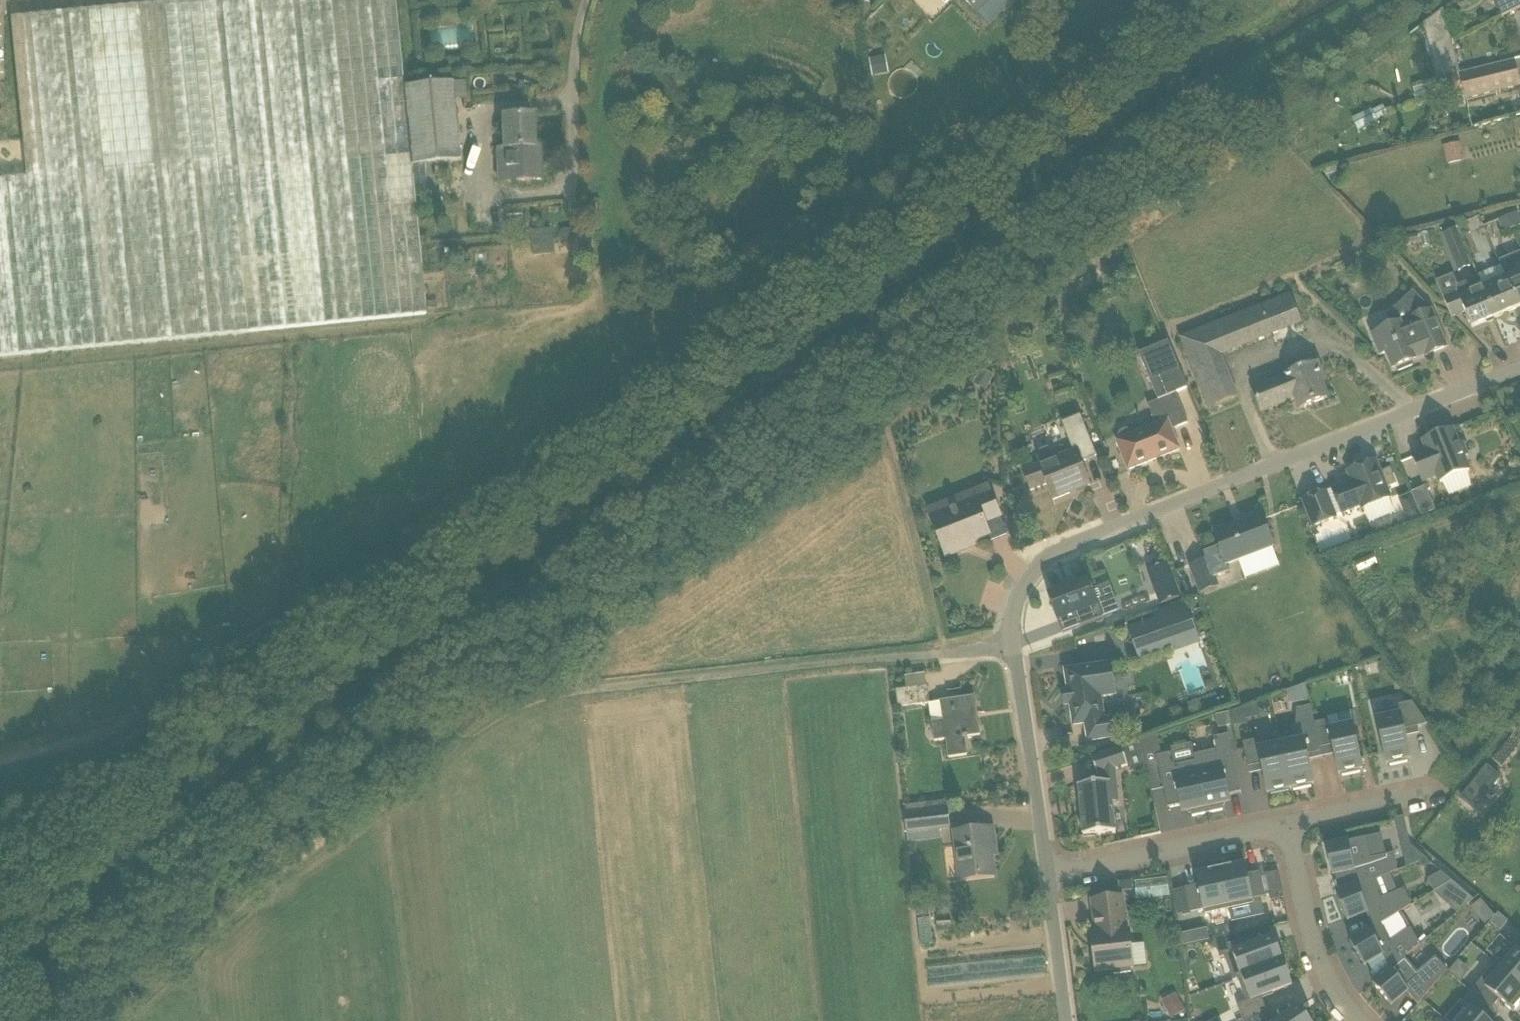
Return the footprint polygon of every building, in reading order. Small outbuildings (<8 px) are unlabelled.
[(402,88),(392,0),(219,0),(11,18),(26,178),(0,181),(0,358),(428,316),(411,168),(402,88)] [(983,9),(992,0),(974,0),(983,9)] [(1502,18),(1519,9),(1519,0),(1494,0),(1502,18)] [(1453,41),(1431,52),(1438,80),(1461,74),(1461,73),(1453,41)] [(870,60),(873,78),(889,75),(886,57),(870,60)] [(1461,73),(1461,74),(1438,80),(1441,95),(1462,89),(1465,101),(1519,87),(1519,83),(1514,60),(1461,73)] [(402,88),(411,168),(458,162),(449,83),(402,88)] [(1377,120),(1377,122),(1388,116),(1383,106),(1367,114),(1371,123),(1377,120)] [(532,117),(503,118),(504,150),(497,150),(498,171),(514,170),(514,183),(541,182),(539,148),(533,148),(532,117)] [(1458,144),(1443,147),(1447,165),(1462,161),(1458,144)] [(1340,180),(1336,167),(1323,170),(1325,176),(1326,175),(1327,178),(1328,178),(1329,183),(1340,180)] [(1514,229),(1519,227),(1519,219),(1518,213),(1509,217),(1514,229)] [(1514,229),(1509,217),(1500,221),(1505,233),(1514,229)] [(1466,221),(1457,225),(1463,237),(1472,233),(1466,221)] [(532,229),(534,254),(554,253),(552,227),(532,229)] [(1404,239),(1406,247),(1419,244),(1417,236),(1404,239)] [(1459,236),(1445,241),(1458,273),(1471,268),(1459,236)] [(1482,288),(1496,318),(1519,309),(1506,278),(1502,269),(1479,278),(1482,288)] [(1519,309),(1519,308),(1519,272),(1506,278),(1519,309)] [(1472,328),(1496,318),(1482,288),(1479,278),(1457,286),(1453,276),(1437,283),(1452,319),(1466,314),(1472,328)] [(1393,327),(1372,336),(1381,356),(1386,354),(1393,370),(1398,369),(1399,372),(1413,366),(1412,363),(1416,361),(1415,358),(1425,354),(1426,357),(1447,348),(1430,308),(1414,291),(1388,315),(1393,327)] [(1302,327),(1290,295),(1179,338),(1207,411),(1233,400),(1218,360),(1302,327)] [(1117,442),(1121,452),(1129,470),(1180,450),(1172,431),(1189,424),(1177,394),(1188,389),(1169,343),(1139,356),(1157,401),(1148,405),(1156,426),(1133,435),(1131,431),(1126,429),(1120,432),(1118,437),(1119,441),(1117,442)] [(1253,390),(1262,413),(1296,399),(1300,410),(1328,399),(1322,383),(1325,382),(1318,364),(1253,390)] [(986,391),(995,376),(982,368),(973,383),(986,391)] [(1081,463),(1097,456),(1081,416),(1063,423),(1075,452),(1058,459),(1055,451),(1048,448),(1041,451),(1037,459),(1040,466),(1024,472),(1031,491),(1047,485),(1054,500),(1064,496),(1063,493),(1088,483),(1089,486),(1090,486),(1081,463)] [(1459,445),(1453,430),(1430,439),(1434,448),(1413,457),(1423,482),(1437,476),(1440,483),(1469,471),(1464,457),(1468,455),(1463,444),(1459,445)] [(1345,485),(1332,490),(1342,515),(1361,507),(1362,510),(1392,498),(1388,488),(1397,484),(1391,469),(1382,473),(1377,461),(1347,473),(1353,487),(1347,489),(1345,485)] [(1426,487),(1412,493),(1413,495),(1422,517),(1436,511),(1426,487)] [(1327,491),(1301,501),(1312,529),(1338,519),(1327,491)] [(932,519),(931,519),(947,558),(965,551),(964,547),(990,536),(985,524),(1000,518),(991,495),(946,513),(948,517),(934,522),(932,519)] [(1422,517),(1413,495),(1401,500),(1410,522),(1422,517)] [(1262,516),(1215,534),(1227,565),(1274,547),(1262,516)] [(1191,567),(1201,593),(1218,586),(1208,560),(1191,567)] [(1182,598),(1169,563),(1147,572),(1160,606),(1182,598)] [(1049,597),(1058,622),(1076,615),(1081,627),(1104,619),(1090,581),(1049,597)] [(1188,610),(1131,630),(1141,658),(1197,639),(1188,610)] [(1103,720),(1100,699),(1117,697),(1112,665),(1066,671),(1069,692),(1064,693),(1066,705),(1071,704),(1074,725),(1086,723),(1089,741),(1113,737),(1110,719),(1103,720)] [(930,704),(928,686),(906,690),(896,691),(899,709),(929,704),(930,704)] [(1305,688),(1290,690),(1291,700),(1306,699),(1305,688)] [(947,741),(949,758),(963,756),(961,738),(980,736),(975,697),(930,704),(929,704),(932,723),(935,742),(947,741)] [(1390,763),(1390,766),(1408,763),(1407,760),(1411,759),(1405,731),(1428,726),(1413,703),(1412,703),(1399,706),(1399,709),(1376,714),(1386,764),(1390,763)] [(1298,711),(1295,744),(1283,746),(1281,739),(1291,789),(1294,789),(1294,792),(1312,788),(1311,785),(1315,785),(1309,756),(1322,754),(1321,750),(1317,729),(1312,708),(1298,711)] [(1245,720),(1242,709),(1232,713),(1235,727),(1246,725),(1245,720)] [(1216,717),(1219,730),(1233,727),(1230,714),(1216,717)] [(1363,769),(1354,727),(1329,732),(1328,726),(1317,729),(1321,750),(1333,747),(1339,775),(1342,774),(1343,777),(1360,773),(1360,770),(1363,769)] [(1141,742),(1145,756),(1161,753),(1158,736),(1141,742)] [(1503,750),(1511,757),(1519,745),(1519,743),(1513,737),(1503,750)] [(1244,744),(1249,769),(1262,766),(1268,794),(1271,794),(1272,796),(1289,793),(1289,790),(1291,789),(1281,739),(1257,744),(1257,741),(1244,744)] [(1226,808),(1223,797),(1242,793),(1231,742),(1216,745),(1218,758),(1197,762),(1208,815),(1223,811),(1223,809),(1226,808)] [(1079,787),(1084,837),(1116,834),(1113,804),(1119,803),(1116,770),(1128,766),(1122,749),(1092,760),(1098,777),(1104,774),(1105,785),(1079,787)] [(1193,817),(1208,815),(1197,762),(1175,767),(1172,754),(1157,757),(1168,809),(1187,805),(1189,815),(1192,815),(1193,817)] [(1460,799),(1473,811),(1500,778),(1487,766),(1460,799)] [(948,809),(929,812),(905,815),(907,834),(951,829),(948,809)] [(1396,820),(1399,833),(1408,831),(1405,818),(1396,820)] [(995,845),(993,829),(955,833),(961,881),(995,877),(991,846),(995,845)] [(1411,847),(1408,831),(1399,833),(1402,849),(1407,869),(1427,860),(1411,847)] [(1353,871),(1356,886),(1375,879),(1376,881),(1399,872),(1395,855),(1371,860),(1367,839),(1327,847),(1333,875),(1353,871)] [(1253,900),(1266,898),(1261,873),(1248,876),(1246,865),(1221,870),(1230,910),(1254,905),(1253,900)] [(1230,910),(1221,870),(1197,876),(1199,887),(1186,889),(1192,914),(1204,911),(1205,915),(1230,910)] [(1429,881),(1435,892),(1452,882),(1441,873),(1429,881)] [(1168,876),(1135,881),(1137,899),(1170,895),(1168,876)] [(1380,924),(1381,925),(1411,906),(1405,890),(1383,899),(1376,881),(1375,879),(1356,886),(1337,894),(1348,921),(1367,913),(1372,928),(1380,924)] [(1133,881),(1119,882),(1120,893),(1134,891),(1133,881)] [(1473,900),(1464,893),(1449,906),(1458,913),(1473,900)] [(1123,898),(1093,902),(1098,946),(1094,947),(1097,972),(1114,970),(1115,975),(1131,973),(1131,968),(1134,968),(1129,932),(1127,932),(1123,898)] [(1260,907),(1232,915),(1236,929),(1264,921),(1260,908),(1260,907)] [(927,908),(915,909),(916,918),(928,916),(927,908)] [(1490,911),(1479,920),(1485,926),(1495,917),(1490,911)] [(1499,914),(1490,923),(1500,932),(1509,922),(1499,914)] [(952,929),(952,919),(937,919),(938,930),(952,929)] [(1382,956),(1390,969),(1404,957),(1405,959),(1421,946),(1411,930),(1391,942),(1381,925),(1380,924),(1372,928),(1350,941),(1365,966),(1382,956)] [(1183,947),(1190,945),(1187,934),(1181,935),(1183,947)] [(1284,963),(1275,939),(1245,950),(1239,935),(1214,940),(1221,959),(1225,958),(1234,982),(1284,963)] [(1498,965),(1519,985),(1519,952),(1513,947),(1498,965)] [(1373,984),(1391,1005),(1407,992),(1418,1006),(1448,972),(1436,958),(1418,973),(1405,959),(1404,957),(1390,969),(1373,984)] [(1458,961),(1449,973),(1461,981),(1470,970),(1458,961)] [(1234,982),(1238,981),(1245,1003),(1238,1006),(1243,1020),(1254,1020),(1268,1013),(1262,998),(1293,987),(1284,963),(1234,982)] [(1473,994),(1492,1010),(1500,1000),(1514,1012),(1519,1005),(1519,985),(1498,965),(1497,964),(1472,993),(1473,994)] [(1492,1010),(1473,994),(1464,1004),(1472,1011),(1464,1020),(1485,1020),(1484,1020),(1492,1010)] [(1162,1002),(1171,1019),(1184,1012),(1175,995),(1162,1002)] [(1282,1020),(1309,1020),(1301,1009),(1282,1020)]
